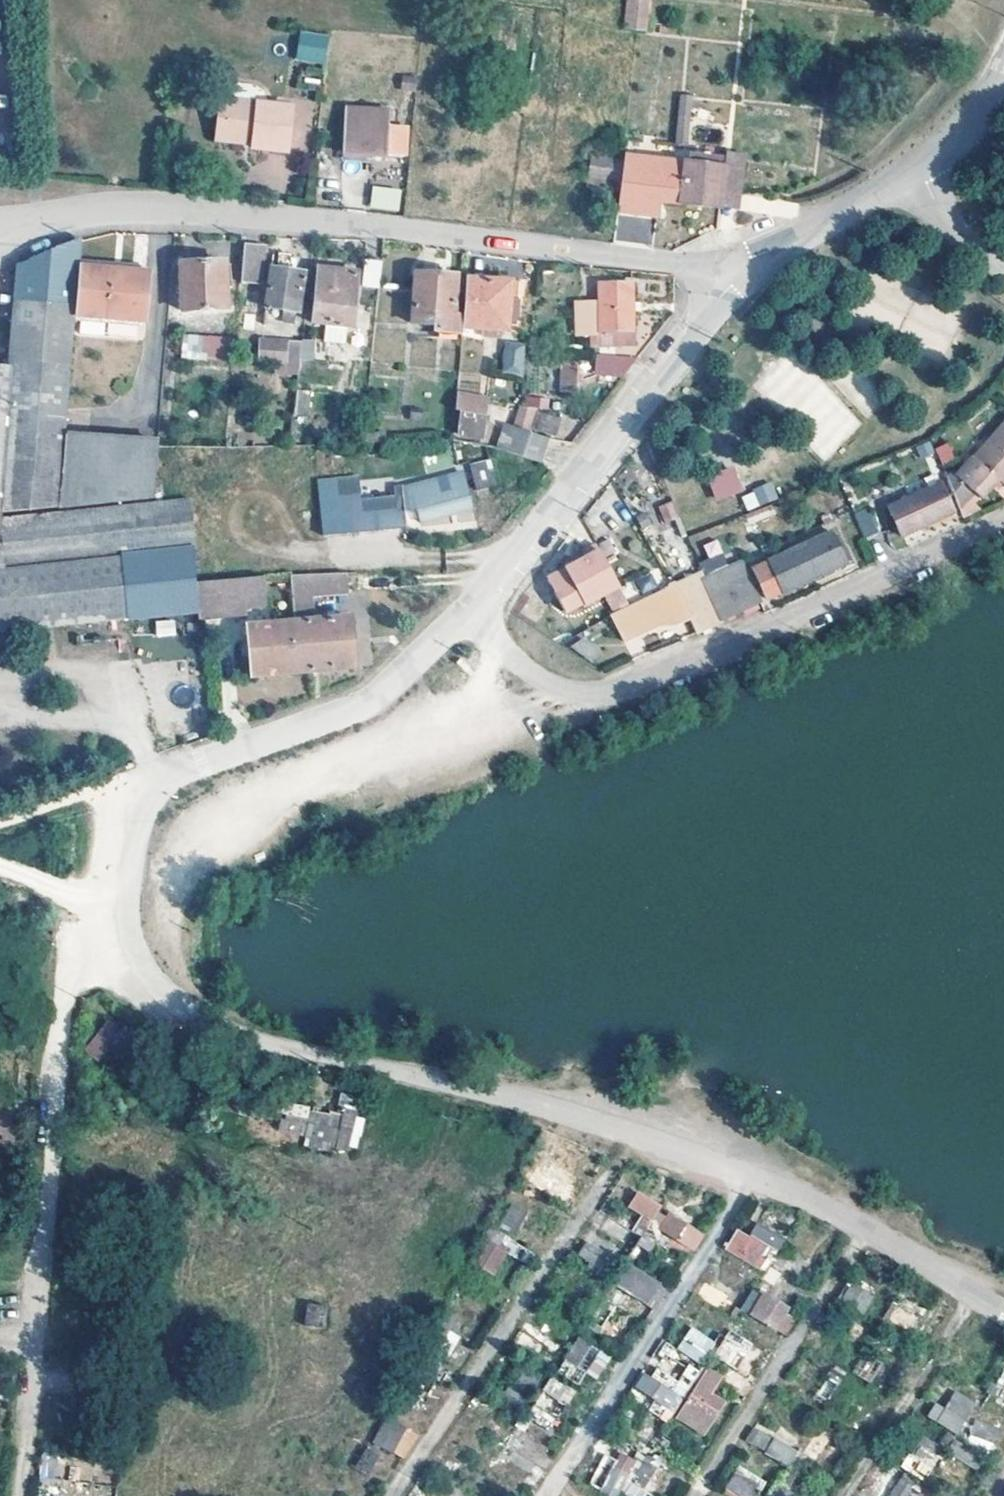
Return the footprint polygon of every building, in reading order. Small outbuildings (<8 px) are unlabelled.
[(621,29),(640,32),(644,0),(624,0),(621,29)] [(309,54),(312,29),(291,27),(288,52),(309,54)] [(679,95),(675,143),(687,144),(690,96),(679,95)] [(289,107),(220,100),(216,133),(250,137),(250,144),(249,149),(284,152),(289,107)] [(388,108),(342,106),(340,153),(385,155),(388,108)] [(250,137),(216,133),(214,141),(250,144),(250,137)] [(621,153),(620,159),(619,177),(615,209),(654,214),(655,198),(717,205),(721,166),(682,161),(621,153)] [(740,155),(723,153),(721,166),(717,205),(734,207),(740,155)] [(620,159),(592,157),(591,174),(619,177),(620,159)] [(398,210),(400,192),(372,190),(370,207),(398,210)] [(68,342),(71,316),(75,267),(78,239),(64,243),(16,263),(10,342),(8,364),(0,363),(0,627),(52,622),(181,607),(179,579),(190,576),(193,548),(187,498),(156,501),(57,506),(68,342)] [(262,246),(244,245),(241,283),(258,284),(262,246)] [(288,253),(275,252),(274,267),(267,273),(263,306),(296,311),(302,271),(287,269),(288,253)] [(379,258),(363,257),(361,283),(376,285),(379,258)] [(224,310),(223,261),(180,262),(180,311),(224,310)] [(144,273),(75,267),(71,316),(141,321),(144,273)] [(355,271),(317,268),(312,322),(349,325),(355,271)] [(459,331),(460,326),(464,278),(453,277),(454,273),(414,271),(411,321),(434,322),(434,330),(459,331)] [(464,278),(460,326),(505,328),(509,278),(464,276),(464,278)] [(609,330),(616,330),(616,342),(629,342),(628,280),(597,280),(597,309),(577,309),(577,342),(597,342),(597,330),(609,330)] [(133,335),(132,321),(108,321),(108,335),(133,335)] [(324,343),(347,343),(347,326),(324,326),(324,343)] [(616,342),(616,330),(609,330),(597,330),(597,342),(616,342)] [(229,360),(229,337),(211,337),(210,360),(229,360)] [(284,341),(259,340),(258,355),(252,355),(252,360),(258,360),(259,362),(283,362),(284,341)] [(503,374),(524,374),(524,342),(503,342),(503,374)] [(345,347),(324,346),(323,360),(345,360),(345,347)] [(633,356),(595,355),(593,374),(618,375),(633,356)] [(574,358),(559,358),(558,389),(573,389),(574,358)] [(308,415),(310,391),(296,390),(294,414),(308,415)] [(484,397),(454,395),(451,433),(481,435),(484,397)] [(557,415),(534,409),(529,428),(551,434),(557,415)] [(969,496),(973,492),(981,497),(998,478),(1003,484),(1003,420),(958,471),(960,477),(969,496)] [(544,437),(510,427),(504,449),(537,459),(544,437)] [(380,442),(379,436),(360,436),(359,444),(380,442)] [(934,448),(941,464),(955,458),(948,442),(934,448)] [(492,483),(487,459),(468,464),(474,487),(492,483)] [(714,499),(742,492),(735,467),(707,473),(714,499)] [(402,484),(407,500),(412,499),(417,519),(471,507),(461,471),(428,478),(426,477),(402,484)] [(959,506),(969,496),(960,477),(953,472),(948,478),(959,506)] [(358,503),(354,477),(314,482),(321,534),(403,524),(399,498),(358,503)] [(954,509),(941,481),(886,505),(899,535),(954,509)] [(747,511),(779,498),(773,482),(740,494),(747,511)] [(877,533),(867,507),(853,514),(864,539),(877,533)] [(828,519),(824,511),(818,515),(821,522),(828,519)] [(844,561),(829,529),(750,566),(762,592),(773,589),(774,592),(844,561)] [(718,540),(699,545),(708,571),(726,565),(718,540)] [(624,602),(593,544),(592,541),(579,549),(583,556),(545,576),(563,610),(580,600),(581,602),(600,592),(610,610),(624,602)] [(766,548),(763,541),(756,544),(759,551),(766,548)] [(705,589),(719,618),(758,600),(739,560),(704,576),(699,579),(703,590),(705,589)] [(181,607),(206,606),(238,603),(237,597),(258,595),(255,566),(190,576),(179,579),(181,607)] [(346,590),(346,573),(289,577),(293,620),(245,624),(247,645),(248,660),(248,670),(251,674),(353,666),(349,615),(311,619),(310,593),(346,590)] [(673,585),(610,616),(622,641),(659,624),(672,623),(687,617),(680,600),(673,585)] [(694,630),(719,618),(705,589),(703,590),(680,600),(687,617),(694,630)] [(174,621),(156,621),(156,635),(175,634),(174,621)] [(565,643),(585,657),(592,646),(576,635),(565,643)] [(248,660),(247,645),(238,645),(238,652),(243,660),(248,660)] [(122,1057),(133,1045),(110,1026),(100,1038),(122,1057)] [(294,1089),(266,1084),(262,1115),(289,1119),(294,1089)] [(323,1133),(331,1103),(299,1094),(291,1125),(323,1133)] [(0,1110),(0,1137),(6,1138),(8,1111),(0,1110)] [(513,1193),(498,1188),(490,1214),(505,1219),(513,1193)] [(633,1228),(645,1234),(663,1204),(638,1189),(630,1202),(644,1212),(633,1228)] [(674,1214),(659,1238),(695,1251),(706,1234),(674,1214)] [(483,1216),(476,1228),(492,1235),(498,1223),(483,1216)] [(773,1250),(739,1229),(728,1246),(762,1268),(773,1250)] [(650,1249),(659,1238),(645,1234),(639,1243),(650,1249)] [(474,1264),(494,1275),(507,1250),(488,1239),(474,1264)] [(613,1279),(623,1264),(591,1243),(583,1253),(592,1261),(591,1265),(613,1279)] [(623,1264),(613,1279),(659,1310),(667,1296),(657,1290),(663,1279),(627,1258),(623,1264)] [(730,1288),(710,1275),(699,1291),(733,1313),(742,1300),(730,1288)] [(673,1286),(663,1279),(657,1290),(667,1296),(673,1286)] [(873,1293),(857,1281),(847,1297),(864,1308),(873,1293)] [(790,1307),(760,1288),(746,1309),(754,1314),(756,1310),(765,1315),(763,1319),(777,1327),(790,1307)] [(312,1294),(292,1293),(291,1317),(311,1319),(312,1294)] [(616,1304),(604,1293),(602,1296),(610,1312),(616,1304)] [(593,1310),(585,1295),(576,1312),(587,1318),(593,1310)] [(919,1310),(902,1298),(892,1313),(909,1324),(919,1310)] [(877,1323),(862,1314),(860,1319),(848,1338),(862,1347),(877,1323)] [(509,1316),(499,1332),(540,1358),(546,1349),(534,1341),(538,1335),(509,1316)] [(564,1357),(580,1331),(568,1324),(552,1350),(564,1357)] [(715,1342),(694,1329),(689,1337),(709,1351),(715,1342)] [(748,1350),(726,1336),(715,1355),(737,1368),(748,1350)] [(558,1370),(577,1381),(584,1370),(596,1378),(610,1357),(578,1337),(558,1370)] [(709,1351),(689,1337),(684,1346),(703,1359),(709,1351)] [(885,1359),(869,1349),(857,1370),(872,1380),(885,1359)] [(544,1364),(532,1381),(553,1397),(567,1378),(557,1371),(556,1373),(544,1364)] [(653,1397),(646,1409),(669,1422),(698,1370),(688,1364),(675,1387),(644,1369),(634,1386),(653,1397)] [(725,1375),(712,1366),(684,1412),(696,1421),(701,1414),(709,1419),(723,1401),(714,1394),(725,1375)] [(1003,1406),(1003,1373),(1001,1372),(988,1397),(1003,1406)] [(385,1440),(394,1411),(374,1403),(364,1433),(385,1440)] [(971,1417),(952,1405),(941,1422),(960,1433),(971,1417)] [(838,1425),(827,1418),(809,1446),(821,1453),(838,1425)] [(973,1445),(992,1456),(1002,1441),(983,1428),(973,1445)] [(802,1452),(770,1431),(764,1440),(773,1446),(769,1450),(793,1465),(802,1452)] [(515,1472),(527,1453),(501,1437),(490,1456),(515,1472)] [(983,1469),(992,1456),(973,1445),(962,1437),(953,1450),(983,1469)] [(656,1444),(649,1440),(642,1451),(650,1455),(656,1444)] [(947,1463),(921,1447),(915,1457),(909,1453),(902,1463),(930,1480),(936,1472),(940,1474),(947,1463)] [(631,1450),(611,1482),(634,1495),(638,1495),(643,1488),(636,1484),(627,1478),(641,1455),(631,1450)] [(40,1478),(61,1477),(59,1455),(38,1456),(40,1478)] [(627,1478),(636,1484),(651,1461),(641,1455),(627,1478)] [(596,1489),(611,1466),(597,1456),(581,1479),(596,1489)] [(753,1484),(735,1472),(726,1484),(745,1495),(753,1484)] [(904,1476),(890,1495),(910,1495),(918,1484),(904,1476)] [(782,1480),(771,1495),(791,1495),(796,1488),(782,1480)]
